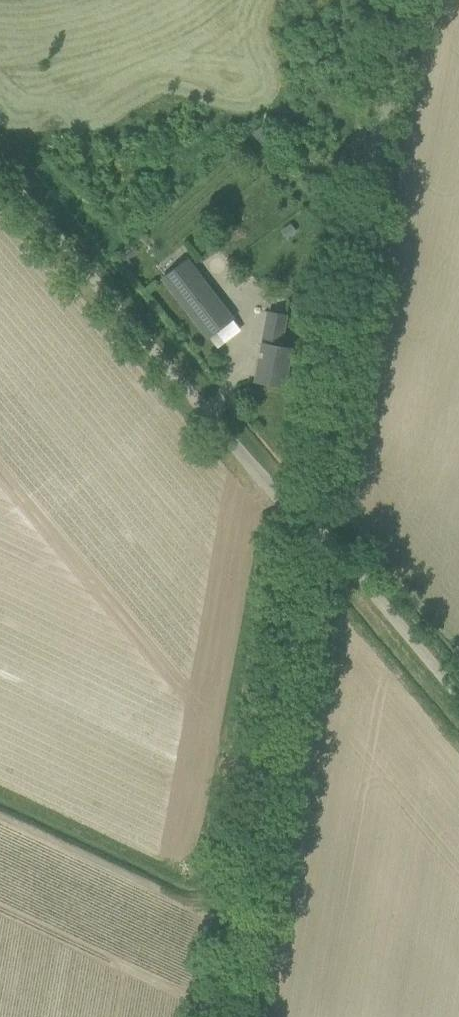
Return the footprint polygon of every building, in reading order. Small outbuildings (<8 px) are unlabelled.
[(264,145),(272,138),(261,125),(253,133),(264,145)] [(290,224),(280,231),(286,238),(295,231),(290,224)] [(186,259),(178,265),(163,278),(208,337),(232,319),(186,259)] [(291,348),(280,346),(286,315),(268,311),(258,362),(255,381),(284,387),(291,348)]
